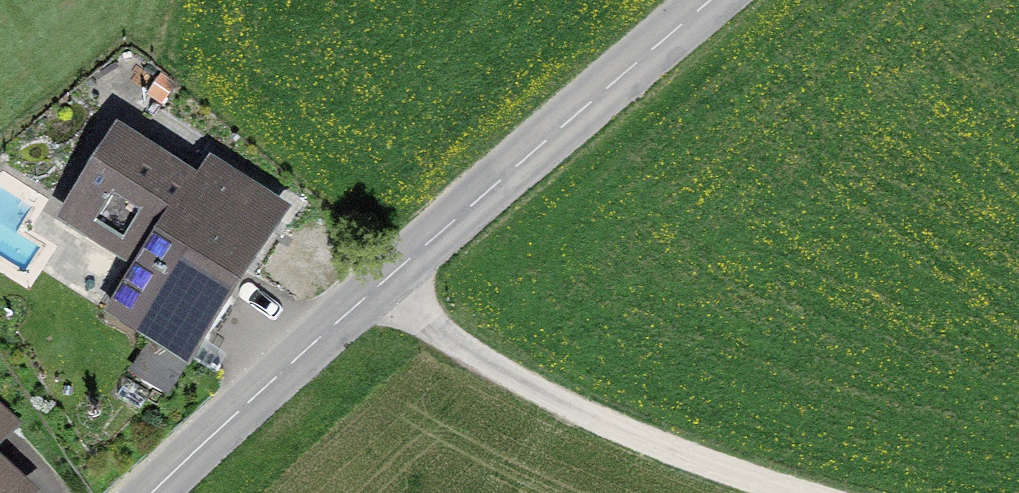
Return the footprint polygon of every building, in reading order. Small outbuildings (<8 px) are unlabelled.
[(167,279),(178,286),(149,331),(189,357),(279,215),(238,190),(228,183),(216,202),(117,139),(68,217),(167,279)] [(0,478),(0,492),(16,492),(0,478)]
